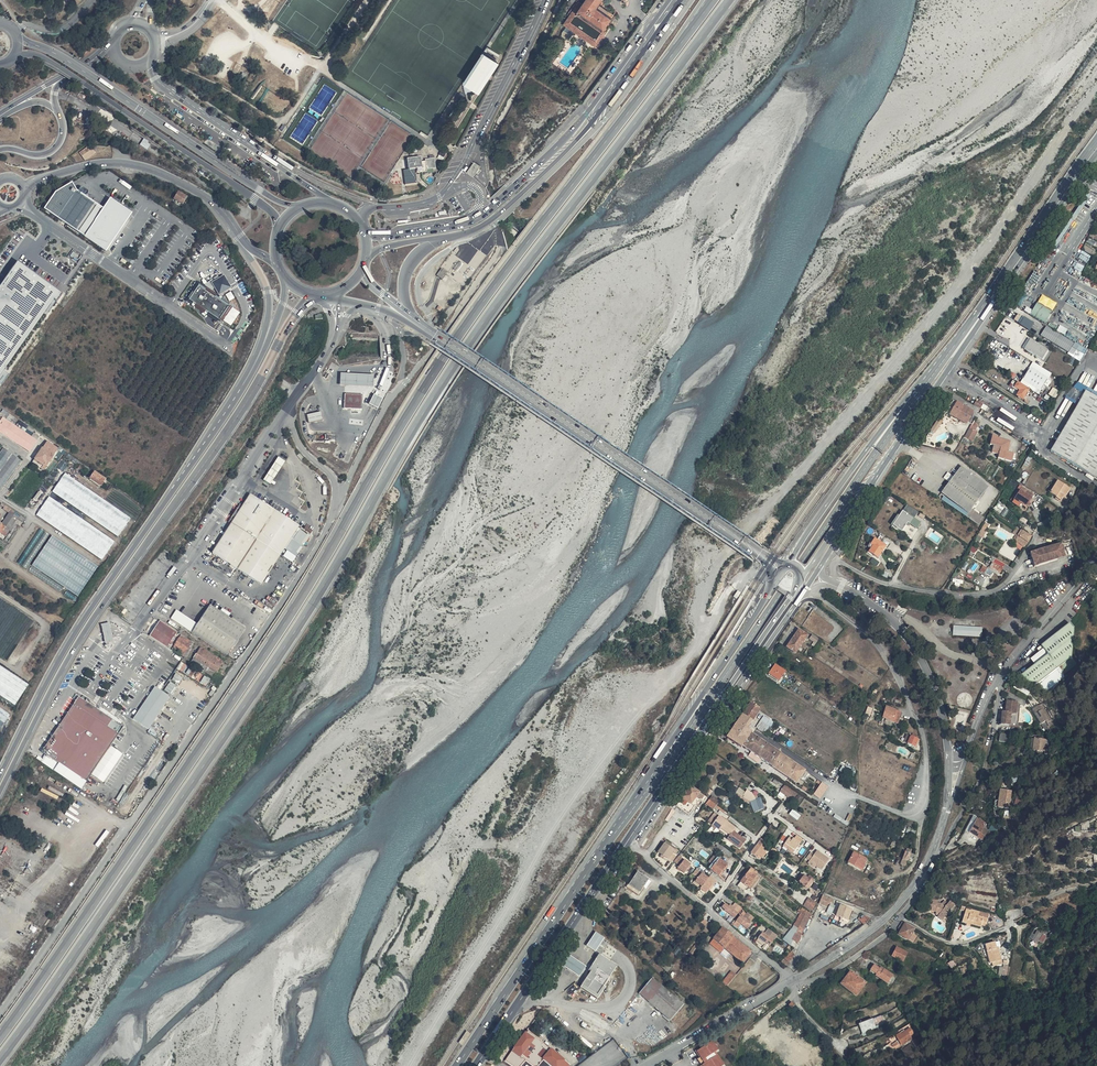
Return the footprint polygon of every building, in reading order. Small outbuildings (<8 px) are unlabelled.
[(583,3),(578,0),(573,6),(574,8),(563,25),(597,47),(614,19),(598,8),(604,0),(586,0),(583,3)] [(480,96),(501,64),(484,53),(465,83),(467,98),(473,91),(480,96)] [(249,64),(239,59),(234,69),(240,72),(246,69),(249,64)] [(140,145),(148,149),(151,143),(144,139),(140,145)] [(90,149),(88,147),(80,154),(82,156),(90,149)] [(87,159),(89,161),(95,154),(93,151),(90,149),(82,156),(86,160),(87,159)] [(422,165),(421,158),(406,160),(407,168),(403,169),(404,184),(416,183),(415,175),(426,174),(426,172),(435,171),(434,161),(428,162),(428,165),(422,165)] [(475,161),(466,172),(473,177),(480,167),(475,161)] [(45,207),(59,216),(78,190),(72,181),(56,192),(45,207)] [(78,190),(59,216),(107,249),(132,212),(110,197),(103,207),(78,190)] [(187,196),(178,190),(174,196),(183,201),(187,196)] [(18,263),(2,286),(0,289),(0,370),(56,289),(18,263)] [(231,287),(224,275),(212,282),(219,294),(231,287)] [(221,320),(231,305),(204,287),(202,289),(199,286),(190,299),(221,320)] [(231,292),(226,294),(230,301),(235,298),(231,292)] [(1038,301),(1030,315),(1045,324),(1053,310),(1038,301)] [(239,311),(231,305),(221,320),(229,326),(239,311)] [(1014,321),(1031,330),(1034,322),(1018,314),(1014,321)] [(1085,348),(1046,326),(1041,335),(1080,358),(1085,348)] [(1032,339),(1030,342),(1040,348),(1049,353),(1050,351),(1032,339)] [(1030,342),(1026,348),(1044,360),(1049,353),(1040,348),(1030,342)] [(1044,360),(1026,348),(1025,349),(1043,361),(1044,360)] [(1048,380),(1035,372),(1029,382),(1042,390),(1048,380)] [(374,374),(341,373),(341,384),(373,386),(374,374)] [(1026,388),(1014,380),(1012,385),(1022,392),(1019,398),(1027,402),(1029,399),(1027,398),(1031,391),(1026,388)] [(1042,390),(1029,382),(1026,388),(1031,391),(1033,392),(1039,395),(1042,390)] [(1049,394),(1055,398),(1060,391),(1053,387),(1049,394)] [(1086,392),(1051,451),(1096,480),(1096,399),(1086,392)] [(345,394),(345,407),(362,407),(363,394),(345,394)] [(378,408),(383,398),(374,394),(369,404),(378,408)] [(974,411),(957,402),(949,415),(966,425),(974,411)] [(307,414),(309,422),(323,420),(322,411),(307,414)] [(3,419),(1,418),(0,419),(0,433),(29,453),(36,441),(3,419)] [(934,424),(931,429),(935,432),(942,420),(939,418),(934,424)] [(972,425),(966,435),(973,440),(978,430),(976,428),(976,427),(972,425)] [(1001,437),(992,435),(990,445),(993,446),(991,453),(999,455),(998,459),(1012,462),(1014,454),(1008,453),(1011,442),(1000,439),(1001,437)] [(42,467),(40,470),(42,471),(47,463),(48,464),(52,457),(51,456),(55,449),(46,443),(41,451),(40,450),(34,461),(38,464),(42,467)] [(1,491),(23,460),(4,447),(0,452),(0,490),(1,491)] [(286,462),(279,457),(275,463),(282,467),(286,462)] [(282,467),(275,463),(264,479),(271,484),(282,467)] [(949,483),(941,493),(968,514),(989,487),(961,466),(953,477),(948,473),(944,478),(949,483)] [(65,474),(53,492),(117,537),(130,519),(65,474)] [(92,474),(88,480),(99,488),(103,482),(104,481),(92,474)] [(1072,488),(1059,480),(1051,493),(1062,500),(1066,494),(1067,495),(1072,488)] [(1020,492),(1031,499),(1034,495),(1022,488),(1020,492)] [(1020,504),(1026,508),(1031,499),(1020,492),(1014,500),(1020,504)] [(250,493),(212,554),(261,585),(300,525),(250,493)] [(114,542),(49,497),(37,515),(101,560),(114,542)] [(891,524),(902,532),(906,526),(908,528),(910,525),(916,529),(920,524),(913,519),(918,513),(907,505),(899,516),(897,515),(891,524)] [(9,514),(12,510),(5,506),(3,510),(9,514)] [(971,513),(967,517),(980,526),(986,518),(973,509),(971,513)] [(12,510),(9,514),(2,526),(8,530),(3,537),(5,539),(21,517),(12,510)] [(990,527),(986,524),(978,537),(982,539),(990,527)] [(3,537),(8,530),(2,526),(0,525),(0,535),(3,537)] [(1029,535),(1014,527),(1008,538),(1022,547),(1029,535)] [(49,535),(40,528),(17,563),(26,569),(49,535)] [(98,568),(52,536),(29,571),(75,602),(98,568)] [(869,547),(871,548),(868,552),(878,559),(886,547),(875,539),(869,547)] [(1034,566),(1064,557),(1060,544),(1030,553),(1034,566)] [(1005,567),(994,561),(989,569),(1000,575),(1005,567)] [(220,651),(237,623),(228,617),(209,605),(203,614),(197,623),(191,633),(220,651)] [(191,633),(197,623),(176,610),(170,620),(191,633)] [(150,634),(169,645),(178,631),(160,619),(150,634)] [(110,622),(101,624),(105,643),(114,641),(110,622)] [(245,628),(237,623),(220,651),(227,656),(245,628)] [(1074,627),(1070,623),(1041,644),(1048,653),(1018,674),(1023,681),(1038,683),(1059,667),(1073,657),(1074,627)] [(982,628),(953,626),(952,636),(982,638),(982,628)] [(798,629),(785,648),(796,655),(809,636),(798,629)] [(819,639),(812,635),(809,639),(816,644),(819,639)] [(170,652),(181,659),(191,644),(180,637),(170,652)] [(216,674),(223,663),(201,649),(189,667),(205,676),(209,670),(216,674)] [(1077,663),(1073,657),(1059,667),(1064,673),(1077,663)] [(16,708),(30,681),(0,661),(0,698),(16,708)] [(775,665),(768,675),(779,682),(786,672),(775,665)] [(154,687),(133,719),(148,729),(177,687),(168,681),(161,692),(154,687)] [(74,704),(107,726),(111,719),(79,697),(74,704)] [(1019,728),(1025,730),(1028,722),(1023,720),(1026,707),(1021,702),(1015,700),(1011,711),(1007,710),(1003,723),(1019,728)] [(778,750),(753,735),(750,733),(751,732),(746,729),(759,711),(747,703),(733,724),(725,736),(739,745),(740,744),(770,763),(770,765),(795,781),(800,775),(804,768),(778,752),(778,750)] [(107,726),(74,704),(58,728),(42,751),(59,763),(87,782),(119,734),(107,726)] [(894,708),(890,706),(885,715),(895,719),(900,722),(903,717),(904,718),(906,713),(894,708)] [(1051,716),(1054,722),(1055,721),(1047,706),(1045,706),(1051,716)] [(1037,711),(1043,721),(1050,717),(1044,707),(1037,711)] [(11,716),(0,709),(0,731),(11,716)] [(764,717),(757,728),(766,734),(767,733),(768,733),(772,728),(769,725),(771,721),(764,716),(764,717)] [(1046,727),(1054,722),(1051,716),(1050,717),(1043,721),(1046,727)] [(717,731),(723,736),(724,735),(732,724),(724,718),(717,731)] [(733,724),(732,724),(724,735),(725,736),(733,724)] [(917,737),(911,734),(908,741),(915,744),(917,737)] [(1047,738),(1035,737),(1032,748),(1045,750),(1047,738)] [(87,782),(59,763),(54,770),(82,788),(87,782)] [(809,772),(804,768),(800,775),(805,778),(809,772)] [(841,770),(836,777),(857,789),(858,786),(857,780),(841,770)] [(673,792),(680,797),(689,784),(683,779),(673,792)] [(702,793),(689,783),(689,784),(680,797),(674,805),(687,814),(699,797),(701,798),(704,795),(701,794),(702,793)] [(784,792),(789,795),(793,790),(784,784),(781,789),(784,792)] [(745,791),(739,787),(734,794),(749,804),(750,802),(754,813),(765,809),(760,797),(758,798),(756,794),(752,791),(751,792),(747,789),(745,791)] [(710,792),(703,800),(711,806),(717,798),(710,792)] [(994,805),(993,813),(1004,814),(1006,796),(995,796),(994,805)] [(687,814),(674,805),(673,807),(685,816),(687,814)] [(685,816),(673,807),(671,809),(684,818),(685,816)] [(801,813),(793,808),(789,813),(797,819),(801,813)] [(712,823),(718,814),(714,811),(708,820),(712,823)] [(735,826),(719,814),(718,814),(712,823),(711,823),(717,827),(718,828),(720,826),(729,833),(728,835),(726,838),(740,847),(745,839),(732,829),(735,826)] [(981,828),(973,824),(965,839),(973,843),(981,828)] [(718,828),(728,835),(729,833),(720,826),(718,828)] [(784,843),(794,849),(802,838),(795,834),(793,837),(790,840),(787,838),(784,843)] [(760,841),(750,855),(757,860),(759,857),(764,861),(768,855),(761,851),(765,844),(760,841)] [(669,846),(664,843),(658,851),(670,860),(675,853),(672,852),(676,847),(671,844),(669,846)] [(793,852),(794,849),(784,843),(782,846),(793,852)] [(730,853),(719,845),(717,848),(728,856),(730,853)] [(828,858),(816,850),(813,854),(809,852),(805,857),(810,860),(810,859),(817,863),(816,865),(821,868),(828,858)] [(866,858),(853,851),(846,862),(860,869),(866,858)] [(677,854),(672,860),(678,865),(676,867),(683,872),(689,863),(677,854)] [(726,862),(717,856),(713,861),(711,860),(708,865),(718,873),(726,862)] [(630,871),(621,884),(625,886),(626,885),(636,891),(644,880),(647,881),(649,877),(636,868),(632,873),(630,871)] [(756,872),(751,868),(738,885),(742,888),(744,886),(746,887),(747,885),(755,873),(756,872)] [(698,870),(693,876),(695,877),(693,880),(700,885),(697,887),(703,892),(710,882),(705,878),(706,877),(698,870)] [(807,875),(813,879),(815,877),(807,871),(806,873),(803,871),(799,877),(803,880),(807,875)] [(758,875),(755,873),(747,885),(749,887),(758,875)] [(715,879),(708,874),(706,877),(705,878),(710,882),(712,883),(715,879)] [(808,887),(813,879),(807,875),(803,880),(805,881),(803,884),(808,887)] [(836,895),(825,891),(822,901),(828,904),(831,898),(835,899),(836,895)] [(806,902),(815,908),(818,900),(810,895),(806,902)] [(928,909),(938,910),(939,902),(939,900),(929,899),(928,909)] [(939,902),(938,910),(939,910),(942,912),(940,915),(945,919),(949,913),(956,903),(951,899),(949,901),(947,905),(943,903),(939,902)] [(739,905),(734,902),(730,908),(724,904),(722,905),(733,913),(739,905)] [(832,913),(836,915),(840,903),(837,902),(835,905),(830,903),(826,914),(831,916),(832,913)] [(853,906),(841,903),(838,914),(849,916),(853,906)] [(733,913),(722,905),(720,908),(725,911),(723,912),(731,917),(733,913)] [(812,915),(814,911),(809,908),(803,923),(798,933),(804,935),(812,915)] [(980,915),(981,910),(973,908),(973,909),(968,908),(965,921),(969,922),(971,918),(975,918),(975,920),(984,922),(984,924),(988,925),(990,917),(980,915)] [(749,922),(753,916),(745,910),(740,916),(738,914),(737,916),(749,925),(751,923),(749,922)] [(747,929),(749,925),(737,916),(734,920),(747,929)] [(795,919),(789,930),(793,932),(798,920),(795,919)] [(804,936),(804,935),(798,933),(803,923),(798,920),(793,932),(800,937),(802,939),(804,936)] [(904,924),(898,935),(908,941),(911,935),(914,929),(904,924)] [(761,933),(772,941),(778,933),(768,926),(764,932),(762,931),(761,933)] [(723,928),(721,930),(713,939),(725,948),(741,962),(749,951),(723,928)] [(800,937),(793,932),(789,942),(794,945),(796,939),(797,939),(802,941),(802,939),(800,937)] [(604,939),(594,933),(590,940),(586,947),(596,953),(600,946),(604,939)] [(770,944),(772,941),(761,933),(758,937),(766,943),(767,942),(770,944)] [(1038,935),(1034,940),(1037,943),(1040,940),(1043,942),(1046,937),(1040,933),(1038,935)] [(911,935),(908,941),(913,944),(916,938),(911,935)] [(725,948),(713,939),(709,943),(720,953),(725,948)] [(1007,967),(1004,952),(1001,952),(1001,949),(1000,948),(999,943),(989,946),(993,965),(995,965),(995,969),(1007,967)] [(702,949),(698,946),(694,954),(697,957),(702,949)] [(908,952),(897,947),(892,956),(903,962),(908,952)] [(598,956),(588,968),(589,970),(580,986),(596,997),(606,982),(616,969),(598,956)] [(567,957),(560,967),(569,972),(578,977),(584,968),(576,962),(567,957)] [(892,973),(883,967),(881,969),(873,964),(870,968),(874,971),(873,973),(886,982),(892,973)] [(728,968),(721,978),(727,983),(735,971),(728,968)] [(865,983),(850,971),(841,983),(856,995),(865,983)] [(683,1003),(651,976),(637,992),(669,1018),(683,1003)] [(872,1018),(859,1025),(863,1034),(877,1027),(872,1018)] [(500,1060),(509,1065),(510,1063),(515,1065),(517,1062),(520,1064),(522,1062),(527,1065),(534,1065),(540,1059),(547,1049),(546,1048),(538,1040),(523,1027),(519,1032),(509,1047),(500,1060)] [(509,1047),(519,1032),(512,1028),(503,1042),(509,1047)] [(903,1034),(906,1037),(913,1032),(912,1030),(911,1028),(903,1034)] [(913,1029),(912,1030),(913,1032),(906,1037),(900,1041),(901,1042),(902,1044),(904,1044),(913,1037),(912,1036),(915,1034),(916,1033),(913,1029)] [(463,1047),(469,1036),(465,1034),(458,1044),(463,1047)] [(541,1037),(538,1040),(546,1048),(549,1045),(541,1037)] [(697,1053),(705,1065),(704,1065),(721,1065),(716,1058),(715,1058),(713,1056),(717,1053),(711,1044),(697,1053)] [(540,1059),(548,1065),(564,1065),(547,1049),(540,1059)] [(697,1053),(696,1052),(694,1054),(697,1060),(697,1061),(695,1062),(698,1065),(704,1065),(705,1065),(697,1053)]
